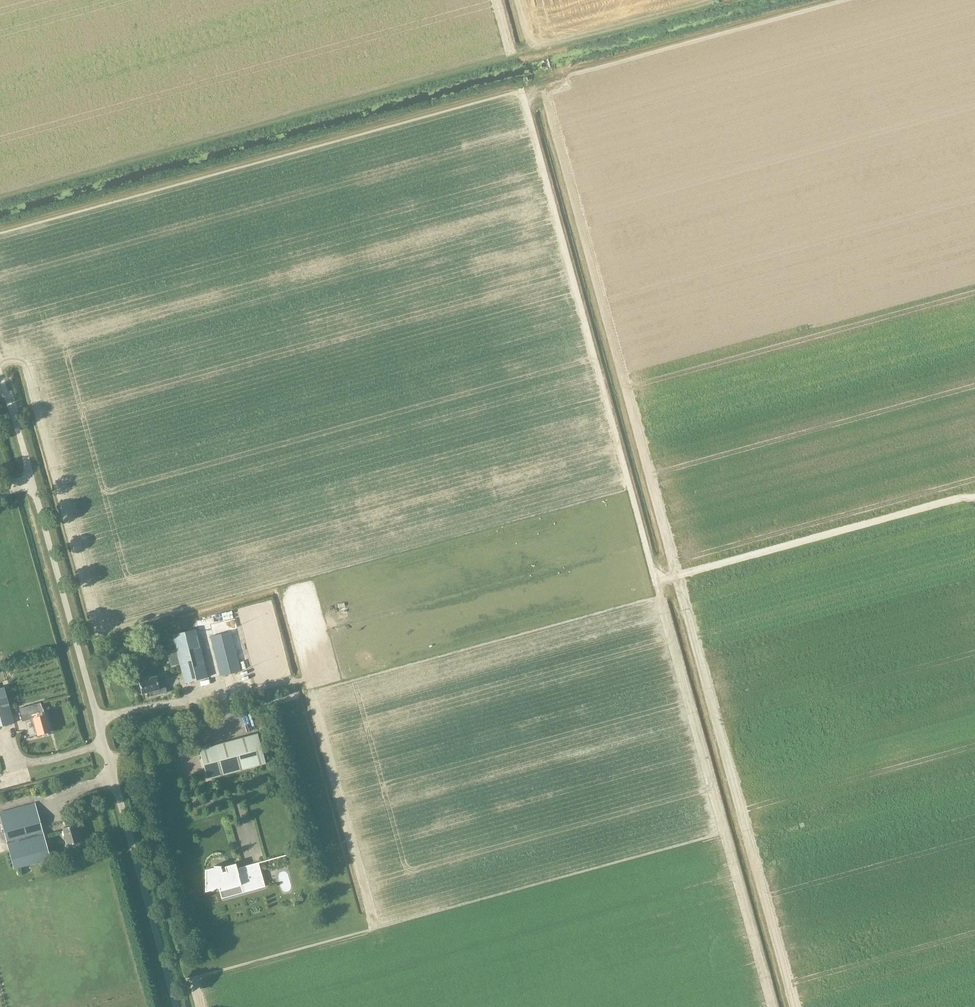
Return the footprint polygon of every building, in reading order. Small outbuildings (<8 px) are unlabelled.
[(184,683),(207,677),(195,629),(173,634),(184,683)] [(230,632),(210,636),(220,676),(240,672),(230,632)] [(166,692),(164,685),(162,676),(156,677),(156,676),(138,681),(141,693),(149,692),(150,696),(166,692)] [(0,687),(0,726),(6,725),(5,720),(10,719),(4,686),(0,687)] [(39,702),(18,708),(22,721),(32,718),(37,735),(50,732),(45,714),(44,714),(39,702)] [(199,749),(207,779),(265,763),(257,733),(199,749)] [(0,812),(0,820),(13,869),(49,859),(34,803),(0,812)] [(67,845),(79,842),(75,824),(74,824),(71,819),(63,821),(65,827),(62,828),(67,845)] [(248,891),(264,886),(258,862),(236,868),(235,864),(224,867),(224,868),(220,869),(220,867),(220,866),(213,866),(213,867),(214,868),(205,870),(204,892),(210,890),(211,892),(214,891),(213,889),(218,888),(219,891),(246,884),(248,891)] [(290,886),(285,870),(276,873),(281,889),(290,886)]
